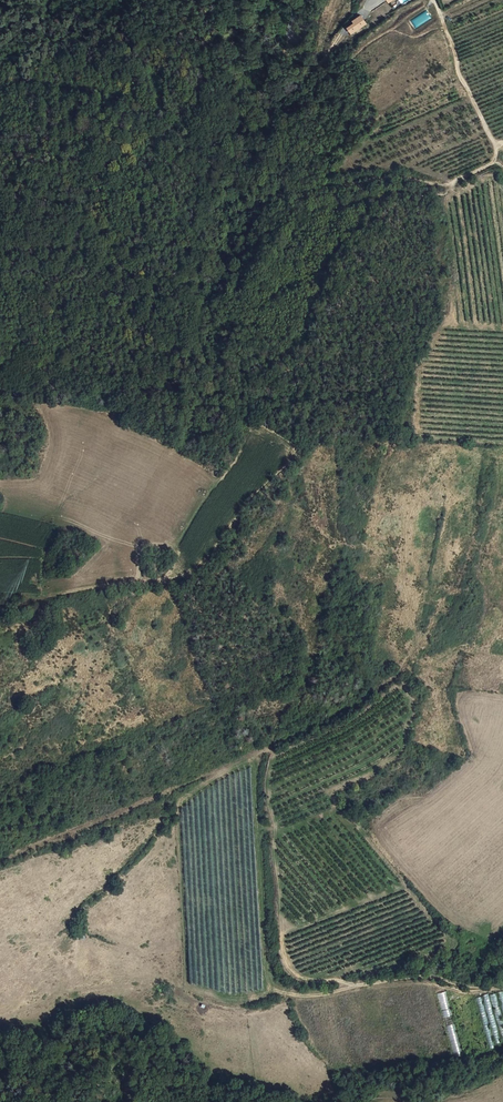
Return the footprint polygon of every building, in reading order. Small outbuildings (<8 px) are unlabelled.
[(362,15),(353,21),(354,23),(347,28),(352,34),(368,24),(362,15)]
